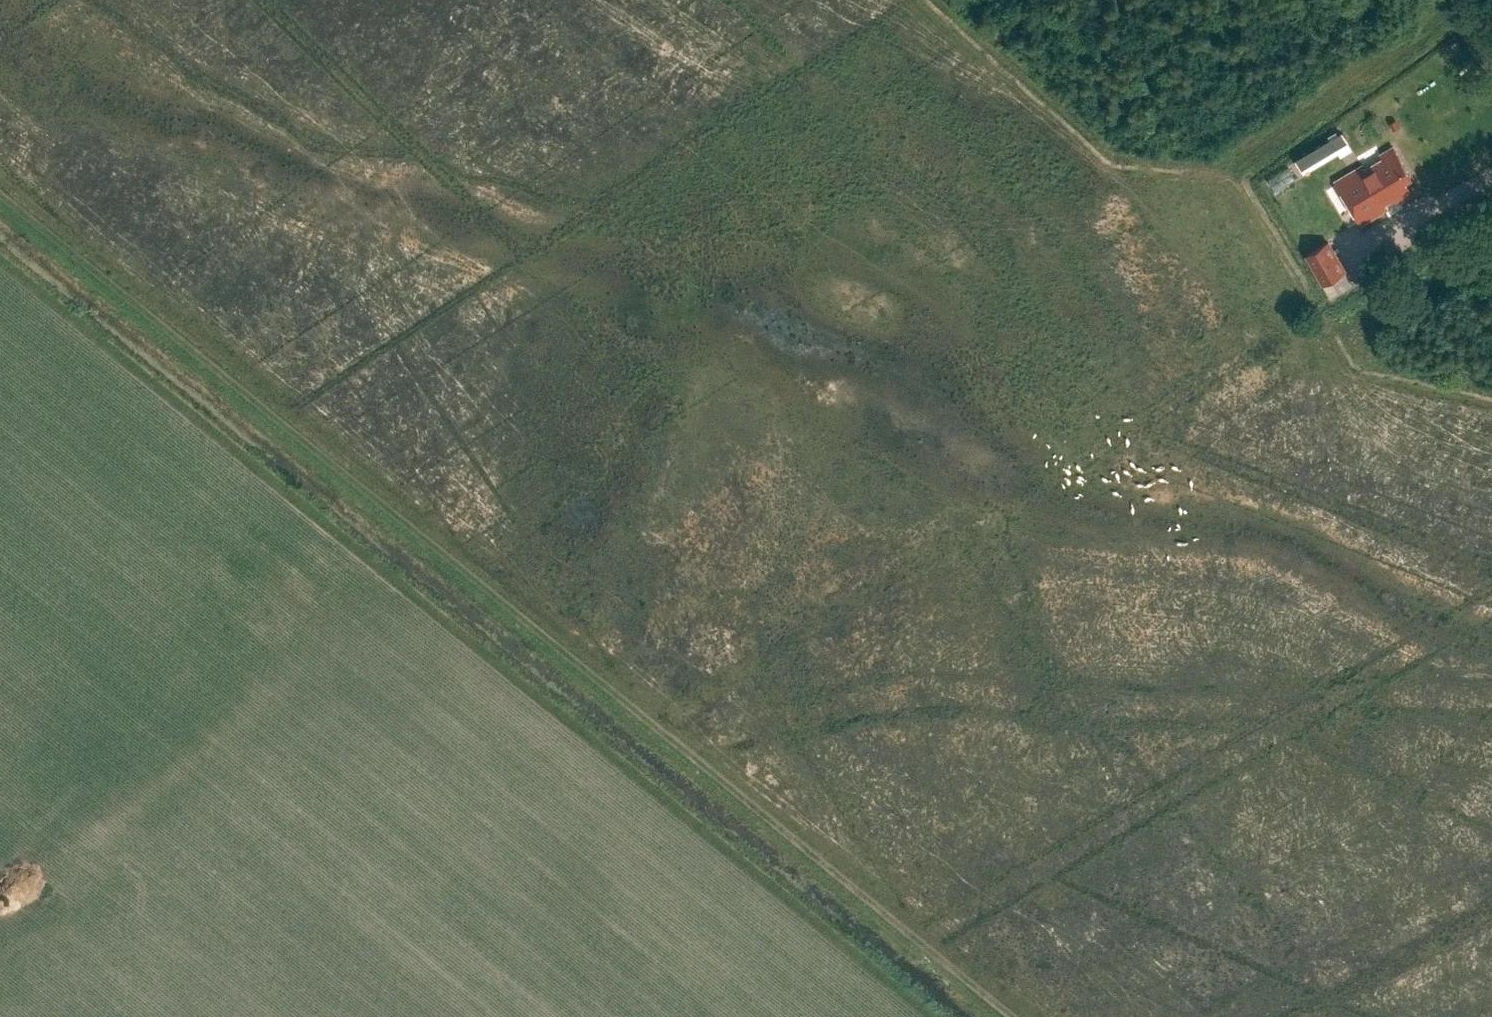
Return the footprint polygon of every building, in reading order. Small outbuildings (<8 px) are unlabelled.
[(1306,167),(1353,144),(1347,134),(1301,156),(1306,167)] [(1412,177),(1394,147),(1381,155),(1384,159),(1365,170),(1362,165),(1336,181),(1362,225),(1387,209),(1383,201),(1393,196),(1397,203),(1413,194),(1405,181),(1412,177)] [(1278,191),(1298,180),(1290,164),(1269,175),(1278,191)] [(1347,270),(1329,240),(1305,254),(1323,284),(1347,270)]
